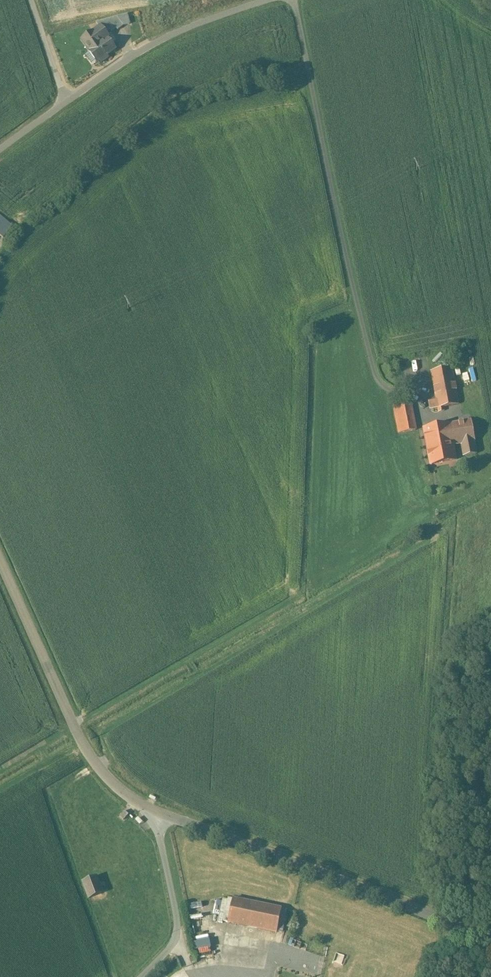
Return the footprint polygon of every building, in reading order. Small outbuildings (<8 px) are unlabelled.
[(117,17),(96,22),(104,34),(110,30),(111,32),(116,28),(118,30),(124,26),(117,17)] [(108,38),(101,43),(92,31),(81,40),(89,52),(96,63),(99,61),(101,63),(109,58),(107,56),(116,49),(108,38)] [(0,215),(0,234),(3,237),(13,226),(0,215)] [(430,395),(431,403),(462,397),(456,360),(433,364),(438,394),(430,395)] [(394,395),(401,428),(421,424),(415,392),(394,395)] [(475,412),(425,421),(432,459),(459,454),(457,439),(463,438),(465,449),(481,446),(475,412)] [(96,870),(82,875),(88,893),(102,888),(96,870)] [(282,913),(234,900),(227,923),(275,936),(282,913)] [(201,951),(211,950),(209,939),(200,940),(201,951)]
